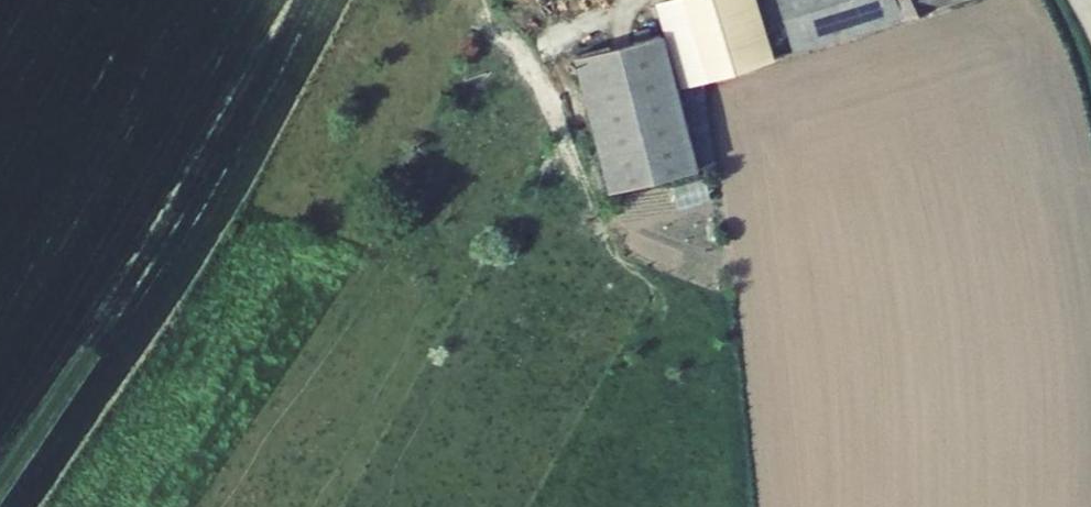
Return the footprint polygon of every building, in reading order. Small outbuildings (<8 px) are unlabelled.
[(682,75),(761,54),(746,0),(661,0),(682,75)] [(961,0),(773,0),(785,47),(961,0)] [(660,38),(574,58),(606,197),(693,177),(660,38)]
